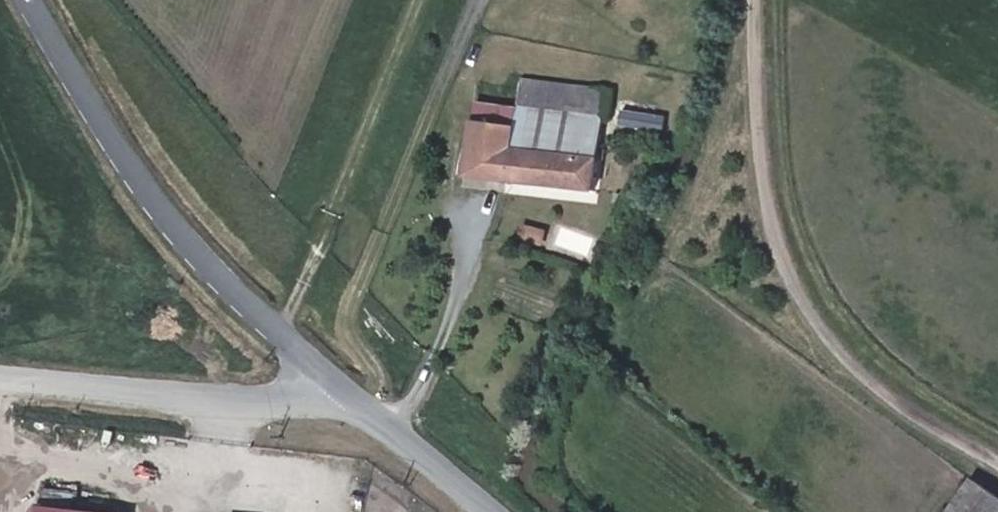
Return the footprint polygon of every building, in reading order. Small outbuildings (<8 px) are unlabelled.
[(519,116),(607,130),(609,105),(521,96),(519,116)] [(474,108),(474,123),(464,123),(462,164),(602,179),(607,130),(519,116),(474,108)] [(542,243),(546,230),(524,223),(520,236),(542,243)] [(997,504),(997,489),(969,471),(944,511),(993,511),(997,504)] [(71,501),(70,511),(148,511),(71,501)]
